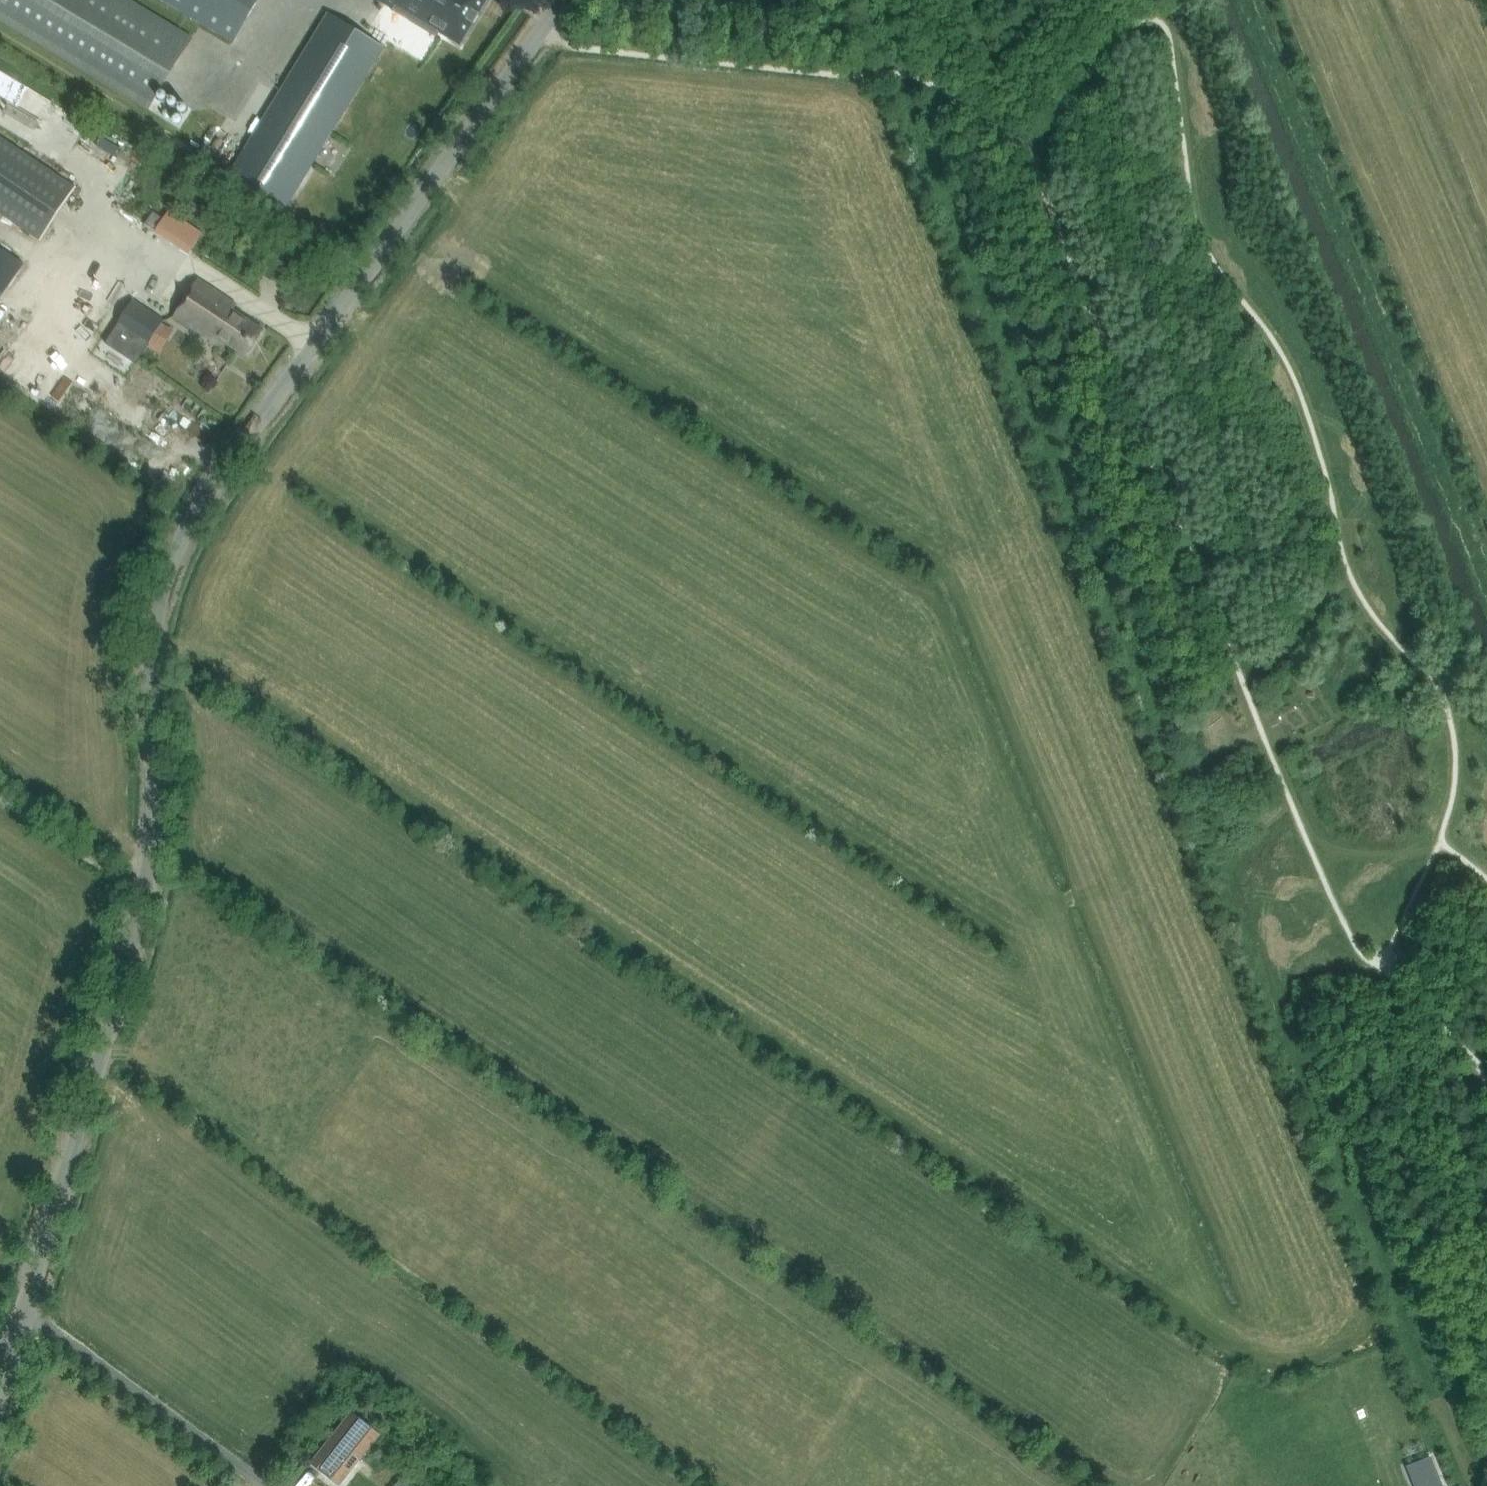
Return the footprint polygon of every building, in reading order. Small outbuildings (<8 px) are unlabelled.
[(131,0),(0,0),(0,21),(150,111),(194,38),(131,0)] [(232,41),(257,0),(164,0),(232,41)] [(401,12),(404,12),(409,15),(408,17),(435,33),(437,30),(459,44),(485,0),(380,0),(401,12)] [(225,184),(282,218),(385,47),(328,13),(225,184)] [(40,240),(75,186),(0,136),(0,213),(40,240)] [(176,209),(162,231),(198,253),(212,231),(176,209)] [(154,212),(147,223),(157,230),(164,219),(154,212)] [(26,260),(0,242),(0,299),(26,260)] [(235,305),(196,280),(173,316),(211,340),(214,336),(244,355),(261,329),(231,310),(235,305)] [(117,327),(159,355),(174,332),(162,323),(164,321),(135,301),(117,327)] [(355,1409),(313,1462),(342,1485),(384,1432),(355,1409)] [(1430,1425),(1413,1431),(1430,1477),(1420,1481),(1422,1485),(1453,1485),(1430,1425)]
